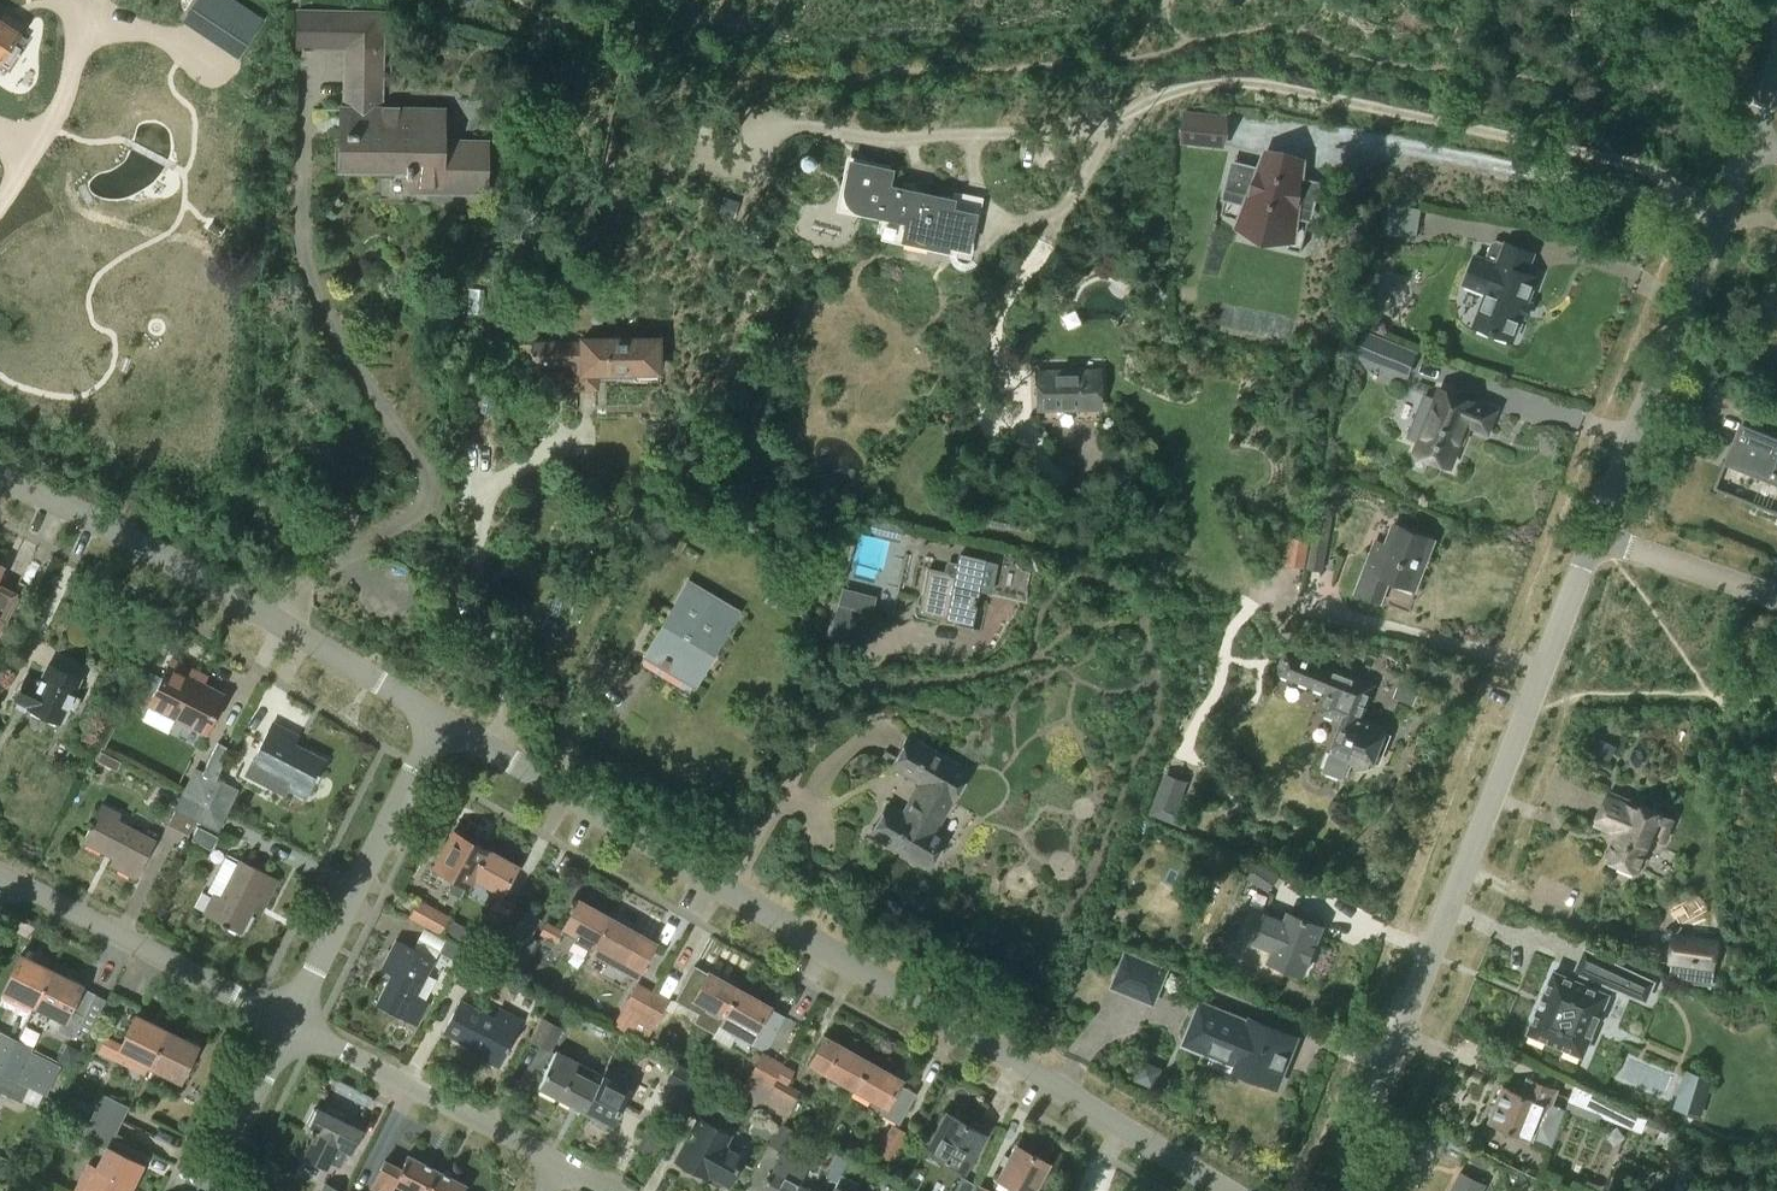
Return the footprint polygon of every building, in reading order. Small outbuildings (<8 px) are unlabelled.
[(378,109),(379,54),(385,54),(386,13),(296,11),(296,52),(346,53),(345,108),(341,108),(340,166),(405,168),(405,175),(410,175),(409,189),(487,191),(488,143),(442,142),(442,110),(378,109)] [(26,40),(0,22),(0,63),(8,68),(26,40)] [(1223,143),(1226,114),(1185,110),(1182,139),(1223,143)] [(1267,149),(1260,168),(1233,160),(1227,185),(1230,186),(1222,214),(1240,218),(1239,222),(1240,223),(1242,218),(1261,223),(1257,239),(1301,250),(1318,182),(1300,178),(1303,158),(1267,149)] [(888,169),(850,161),(841,206),(878,214),(878,216),(879,216),(881,211),(907,217),(902,238),(958,250),(961,250),(965,248),(967,246),(974,214),(949,209),(951,200),(886,186),(890,167),(888,167),(888,169)] [(722,197),(715,215),(730,220),(737,202),(722,197)] [(1417,237),(1422,208),(1390,203),(1385,232),(1417,237)] [(1507,245),(1499,242),(1494,244),(1488,261),(1476,256),(1466,284),(1488,293),(1476,326),(1514,341),(1517,333),(1521,332),(1525,324),(1522,320),(1539,277),(1528,273),(1535,253),(1508,243),(1507,245)] [(482,314),(483,289),(461,288),(460,313),(482,314)] [(1418,351),(1365,333),(1356,358),(1409,376),(1418,351)] [(657,371),(657,339),(583,340),(583,344),(533,344),(533,363),(575,363),(575,386),(596,386),(596,371),(616,371),(616,376),(633,376),(633,371),(657,371)] [(1038,409),(1099,406),(1097,370),(1036,373),(1038,409)] [(1437,397),(1426,393),(1409,436),(1421,440),(1417,450),(1451,463),(1478,392),(1444,379),(1437,397)] [(492,415),(497,398),(483,394),(479,411),(492,415)] [(1716,483),(1776,507),(1776,432),(1742,418),(1716,483)] [(1322,571),(1332,515),(1334,501),(1320,499),(1307,569),(1322,571)] [(1416,589),(1435,538),(1394,522),(1385,545),(1374,541),(1356,591),(1382,601),(1390,579),(1416,589)] [(1304,568),(1309,540),(1292,537),(1287,565),(1304,568)] [(950,562),(945,565),(944,571),(927,567),(918,608),(969,621),(976,590),(989,593),(996,563),(958,554),(956,563),(950,562)] [(705,666),(737,612),(687,582),(644,653),(684,677),(694,659),(705,666)] [(14,595),(0,588),(0,621),(14,595)] [(857,641),(868,609),(839,599),(828,631),(857,641)] [(1373,763),(1386,729),(1361,719),(1363,714),(1359,713),(1368,689),(1335,676),(1338,669),(1285,649),(1277,673),(1328,692),(1321,711),(1344,720),(1324,768),(1343,776),(1350,758),(1355,760),(1358,767),(1366,765),(1368,765),(1369,762),(1373,763)] [(204,732),(222,696),(192,681),(196,673),(170,660),(151,697),(189,716),(186,722),(204,732)] [(59,724),(80,680),(48,665),(38,685),(25,678),(11,708),(17,711),(20,705),(59,724)] [(1414,693),(1401,688),(1397,699),(1409,704),(1414,693)] [(305,797),(324,760),(294,745),(297,737),(272,724),(253,761),(291,781),(288,788),(305,797)] [(949,802),(966,773),(906,738),(889,766),(919,783),(901,814),(886,805),(870,834),(926,867),(943,839),(922,827),(940,796),(949,802)] [(216,776),(217,776),(230,749),(217,743),(204,770),(216,776)] [(101,753),(96,761),(116,771),(120,763),(101,753)] [(208,810),(221,784),(214,781),(216,776),(204,770),(195,766),(185,788),(199,794),(194,803),(197,805),(208,810)] [(227,819),(241,788),(216,776),(214,781),(221,784),(208,810),(227,819)] [(1165,776),(1151,814),(1173,823),(1188,784),(1165,776)] [(189,833),(195,821),(190,819),(197,805),(194,803),(199,794),(185,788),(168,823),(189,833)] [(1639,808),(1608,794),(1595,823),(1618,833),(1607,859),(1636,871),(1651,836),(1662,841),(1673,817),(1664,813),(1665,812),(1662,810),(1661,813),(1641,804),(1639,808)] [(135,878),(154,841),(116,821),(120,814),(102,804),(83,841),(114,857),(109,865),(135,878)] [(220,833),(227,819),(208,810),(197,805),(190,819),(195,821),(220,833)] [(196,827),(190,840),(208,849),(215,837),(196,827)] [(466,886),(472,875),(486,851),(454,833),(435,868),(448,875),(449,892),(460,897),(466,886)] [(502,892),(516,868),(486,851),(472,875),(502,892)] [(263,906),(276,881),(238,861),(218,899),(212,896),(203,913),(239,932),(256,901),(263,906)] [(1269,891),(1279,874),(1257,861),(1247,877),(1269,891)] [(507,918),(515,903),(498,893),(490,908),(507,918)] [(440,933),(448,918),(417,901),(409,917),(440,933)] [(590,950),(594,943),(608,918),(578,902),(565,927),(576,933),(572,941),(590,950)] [(1325,918),(1300,908),(1298,914),(1289,911),(1285,920),(1269,914),(1265,924),(1280,930),(1268,959),(1304,973),(1323,924),(1322,924),(1325,918)] [(633,977),(639,966),(651,944),(638,937),(639,935),(608,918),(594,943),(621,958),(616,968),(633,977)] [(450,922),(443,935),(456,942),(463,928),(450,922)] [(563,931),(546,922),(539,934),(556,943),(563,931)] [(1715,968),(1719,937),(1674,931),(1669,961),(1715,968)] [(459,963),(466,949),(445,938),(438,953),(459,963)] [(416,1026),(430,1002),(416,994),(434,961),(396,940),(380,968),(391,973),(375,1003),(403,1018),(416,1026)] [(473,991),(491,957),(470,946),(452,980),(473,991)] [(1576,981),(1555,972),(1529,1032),(1583,1055),(1609,995),(1594,989),(1598,980),(1647,1001),(1656,980),(1586,948),(1577,971),(1580,972),(1576,981)] [(1152,1002),(1166,971),(1126,954),(1112,985),(1152,1002)] [(34,1004),(51,970),(21,956),(5,990),(34,1004)] [(719,1026),(730,1006),(738,991),(694,966),(675,1002),(719,1026)] [(75,1039),(79,1030),(93,999),(80,992),(83,985),(51,970),(34,1004),(62,1017),(57,1030),(75,1039)] [(628,1036),(653,990),(637,981),(612,1027),(628,1036)] [(644,1045),(669,998),(653,990),(628,1036),(644,1045)] [(760,1049),(767,1047),(783,1017),(738,991),(730,1006),(719,1026),(760,1049)] [(1250,1021),(1213,1006),(1200,1000),(1183,1043),(1211,1055),(1213,1052),(1239,1063),(1237,1069),(1278,1085),(1297,1036),(1251,1019),(1250,1021)] [(494,1019),(469,1006),(460,1001),(443,1033),(477,1051),(475,1055),(497,1067),(521,1020),(499,1008),(494,1019)] [(148,1065),(165,1032),(134,1016),(120,1045),(106,1037),(98,1052),(122,1064),(127,1055),(148,1065)] [(550,1052),(563,1028),(542,1017),(530,1041),(550,1052)] [(179,1081),(196,1047),(165,1032),(148,1065),(179,1081)] [(62,1066),(30,1051),(31,1048),(0,1033),(0,1072),(44,1094),(49,1096),(62,1066)] [(854,1088),(867,1063),(824,1039),(810,1064),(854,1088)] [(74,1068),(80,1053),(67,1047),(61,1063),(74,1068)] [(601,1077),(556,1053),(538,1088),(582,1112),(601,1077)] [(757,1109),(781,1066),(763,1055),(738,1098),(757,1109)] [(897,1123),(912,1095),(897,1087),(900,1082),(867,1063),(854,1088),(884,1105),(880,1113),(897,1123)] [(610,1126),(628,1091),(634,1080),(607,1065),(601,1077),(582,1112),(592,1117),(589,1123),(603,1130),(606,1124),(610,1126)] [(672,1066),(662,1085),(673,1091),(663,1109),(676,1116),(697,1080),(672,1066)] [(783,1124),(799,1095),(785,1087),(793,1072),(781,1066),(757,1109),(783,1124)] [(1702,1118),(1714,1076),(1685,1067),(1672,1109),(1702,1118)] [(44,1094),(0,1072),(0,1089),(9,1094),(38,1107),(44,1094)] [(1552,1104),(1558,1089),(1531,1079),(1525,1095),(1503,1086),(1489,1122),(1511,1132),(1510,1135),(1530,1143),(1532,1138),(1533,1137),(1552,1145),(1565,1110),(1552,1104)] [(1576,1083),(1569,1100),(1602,1113),(1608,1099),(1576,1083)] [(726,1187),(742,1158),(723,1147),(729,1136),(713,1127),(725,1107),(696,1090),(684,1112),(697,1120),(674,1161),(705,1178),(707,1176),(726,1187)] [(119,1121),(126,1109),(100,1095),(93,1109),(119,1121)] [(1608,1099),(1602,1113),(1626,1122),(1631,1109),(1608,1098),(1608,1099)] [(341,1121),(344,1115),(326,1106),(323,1113),(316,1110),(316,1111),(312,1110),(305,1125),(308,1127),(307,1128),(310,1130),(309,1133),(314,1135),(303,1157),(325,1167),(328,1161),(339,1166),(346,1151),(349,1152),(360,1130),(341,1121)] [(112,1135),(119,1121),(93,1109),(87,1121),(107,1131),(106,1132),(112,1135)] [(925,1151),(962,1172),(986,1130),(971,1122),(969,1127),(945,1114),(925,1151)] [(652,1156),(667,1128),(652,1120),(637,1148),(652,1156)] [(99,1145),(106,1132),(107,1131),(87,1121),(80,1135),(99,1145)] [(787,1153),(798,1134),(778,1122),(767,1141),(787,1153)] [(892,1162),(908,1133),(891,1124),(885,1135),(880,1132),(876,1140),(880,1143),(875,1153),(892,1162)] [(1050,1166),(1015,1146),(995,1180),(1016,1190),(1035,1190),(1050,1166)] [(140,1165),(106,1148),(95,1169),(86,1165),(73,1190),(127,1190),(140,1165)] [(1492,1160),(1479,1154),(1475,1163),(1487,1169),(1492,1160)] [(406,1156),(399,1170),(384,1162),(369,1189),(373,1190),(389,1190),(393,1184),(405,1190),(424,1190),(435,1171),(406,1156)] [(783,1180),(792,1163),(780,1156),(761,1190),(804,1190),(783,1180)] [(465,1187),(435,1171),(424,1190),(462,1190),(465,1187)] [(1486,1185),(1461,1173),(1452,1190),(1482,1190),(1486,1185)] [(859,1184),(841,1175),(833,1190),(855,1190),(859,1184)] [(975,1183),(961,1176),(953,1190),(971,1190),(975,1183)]
